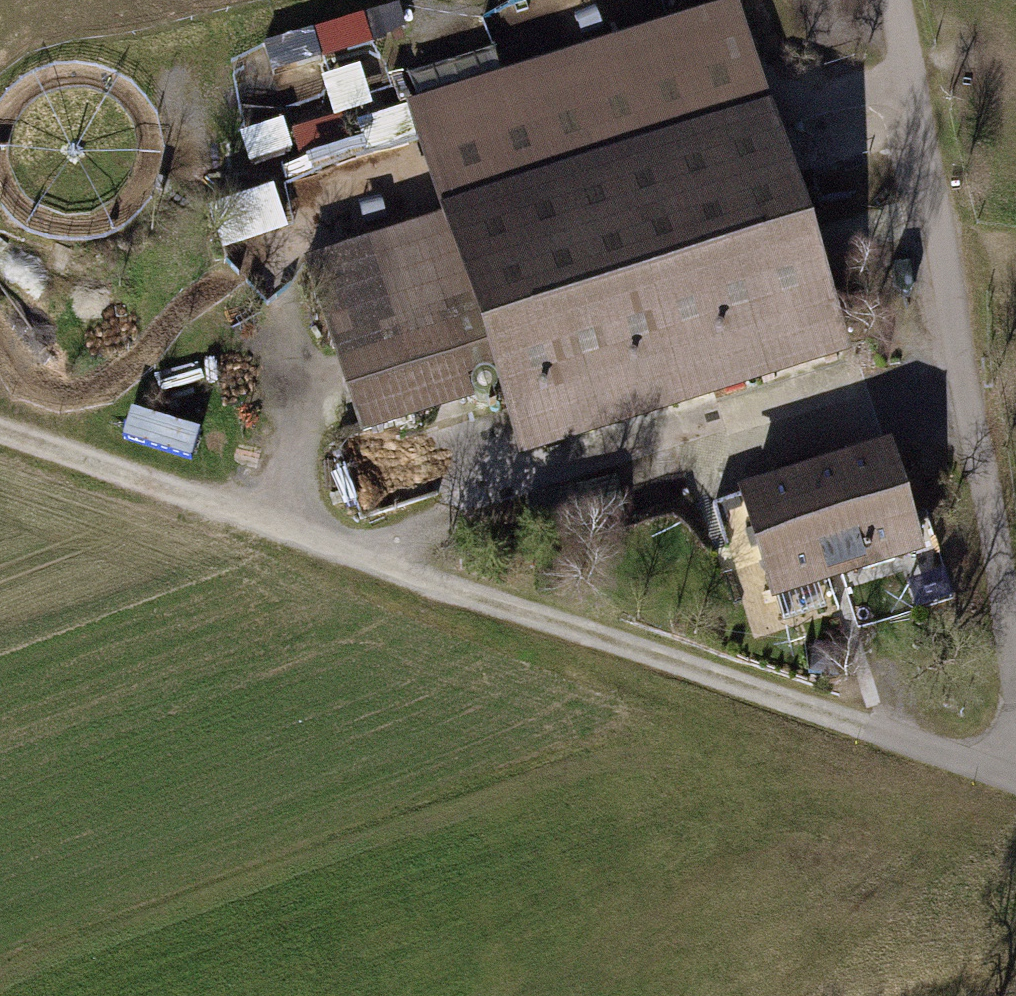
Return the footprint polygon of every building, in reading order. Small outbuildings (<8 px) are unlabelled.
[(414,97),(449,210),(309,253),(365,435),(506,392),(527,458),(852,357),(741,0),(727,0),(414,97)] [(896,442),(743,491),(778,597),(931,547),(896,442)]
